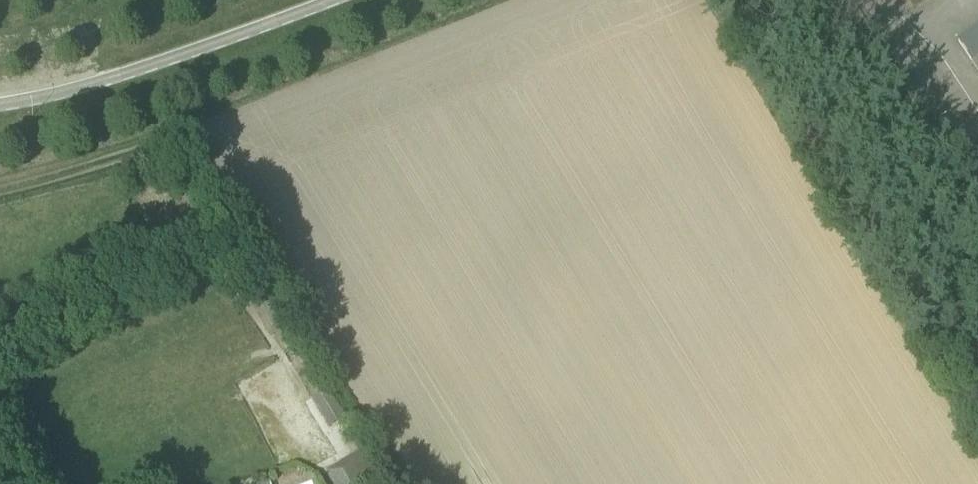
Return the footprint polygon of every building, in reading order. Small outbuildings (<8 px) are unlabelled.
[(958,41),(977,72),(977,27),(958,41)] [(262,282),(254,287),(275,321),(283,316),(262,282)] [(326,389),(311,398),(329,427),(343,418),(326,389)] [(328,471),(336,483),(339,483),(354,475),(359,483),(371,483),(377,480),(368,466),(359,452),(328,471)]
